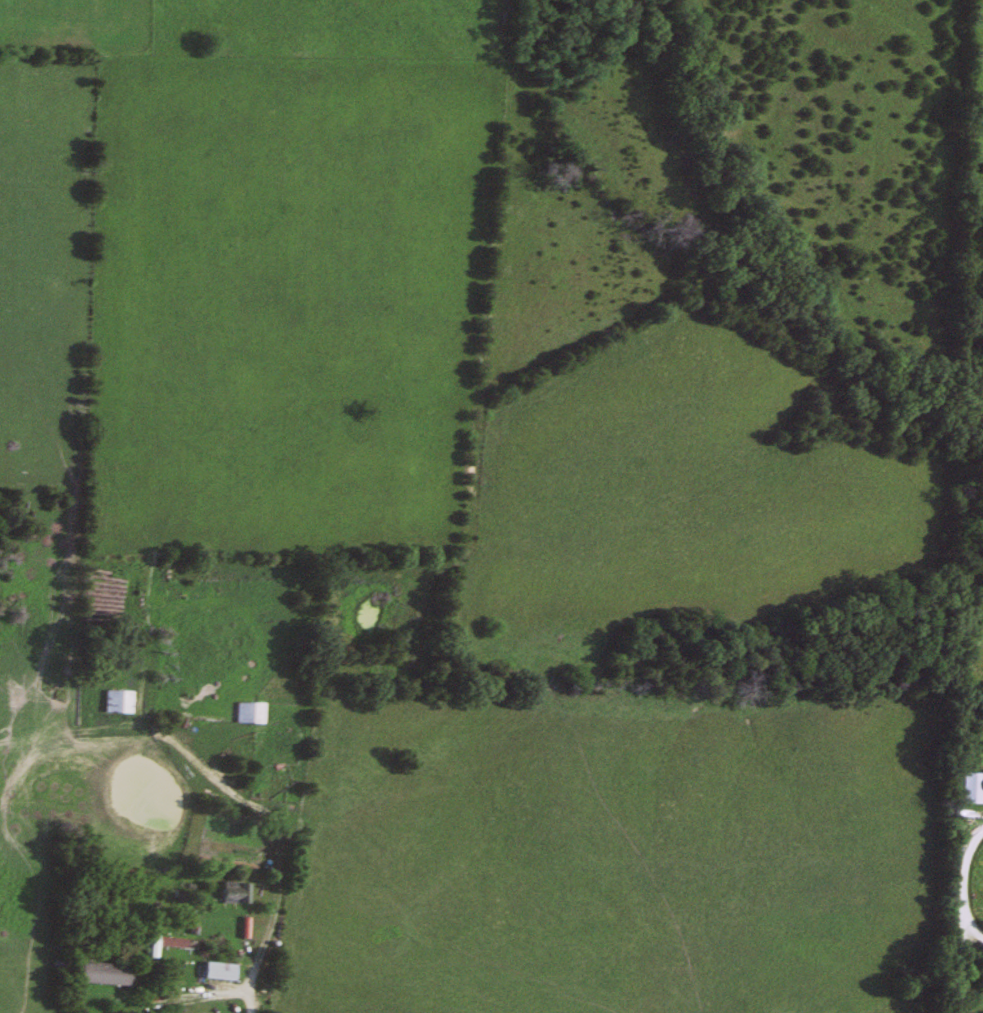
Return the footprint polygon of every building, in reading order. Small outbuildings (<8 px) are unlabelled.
[(127,713),(127,690),(100,690),(100,713),(127,713)] [(260,724),(260,702),(233,702),(233,724),(260,724)] [(977,803),(977,773),(956,773),(956,803),(977,803)] [(220,904),(248,904),(248,882),(220,882),(220,904)] [(74,983),(127,986),(128,964),(76,961),(74,983)] [(233,981),(235,965),(202,962),(200,978),(233,981)]
